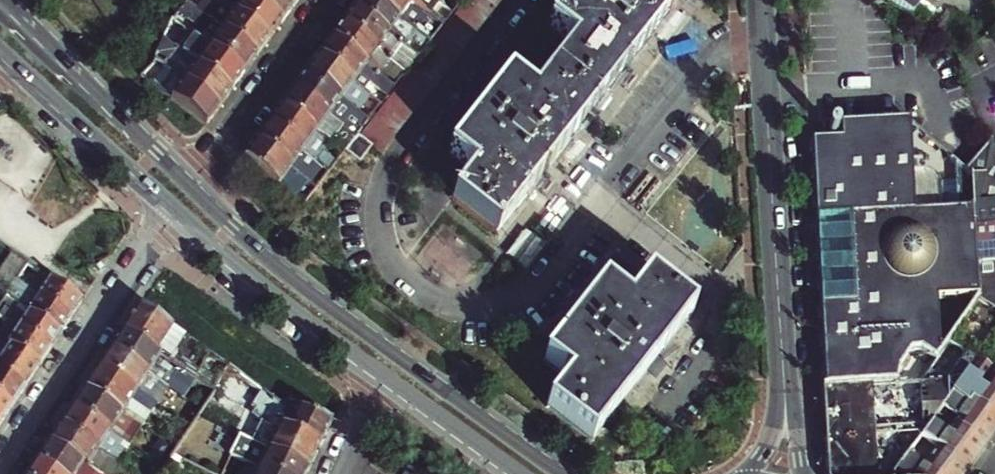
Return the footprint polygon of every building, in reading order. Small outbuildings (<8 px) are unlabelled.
[(195,9),(202,0),(188,0),(186,2),(195,9)] [(241,7),(236,14),(270,40),(283,24),(251,0),(232,0),(241,7)] [(283,24),(295,7),(286,0),(251,0),(283,24)] [(417,59),(429,44),(417,34),(374,0),(361,0),(355,9),(417,59)] [(503,0),(468,0),(360,137),(382,154),(503,0)] [(428,19),(403,0),(374,0),(417,34),(423,26),(435,36),(441,29),(428,19)] [(428,19),(439,5),(433,0),(403,0),(428,19)] [(439,5),(452,14),(456,9),(445,0),(433,0),(439,5)] [(456,9),(463,1),(462,0),(445,0),(456,9)] [(468,179),(499,203),(483,223),(496,233),(679,0),(571,0),(550,27),(573,45),(533,98),(507,78),(468,130),(471,133),(462,144),(459,141),(449,154),(473,173),(468,179)] [(913,21),(929,0),(886,0),(913,21)] [(257,59),(270,40),(236,14),(223,3),(217,12),(229,23),(223,31),(257,59)] [(405,74),(417,59),(355,9),(343,24),(388,60),(405,74)] [(257,59),(223,31),(205,17),(198,27),(216,41),(210,49),(245,75),(257,59)] [(168,27),(187,41),(192,35),(172,20),(168,27)] [(343,24),(333,38),(377,75),(383,80),(386,76),(380,71),(388,60),(343,24)] [(197,65),(232,92),(245,75),(210,49),(192,35),(187,41),(185,44),(192,49),(203,58),(197,65)] [(377,75),(333,38),(320,56),(352,83),(358,75),(370,85),(377,75)] [(203,58),(192,49),(186,56),(197,65),(203,58)] [(220,109),(232,92),(197,65),(186,56),(180,52),(173,62),(191,75),(185,82),(220,109)] [(352,83),(320,56),(308,73),(340,100),(345,93),(357,103),(364,93),(352,83)] [(159,91),(206,128),(220,109),(185,82),(155,59),(154,63),(148,69),(166,83),(159,91)] [(367,123),(340,100),(308,73),(295,90),(327,117),(333,110),(347,121),(360,132),(367,123)] [(358,75),(352,83),(364,93),(370,85),(358,75)] [(379,91),(386,98),(393,89),(383,80),(377,86),(381,89),(379,91)] [(295,90),(283,108),(315,134),(320,127),(333,138),(341,129),(327,117),(295,90)] [(367,123),(380,106),(374,101),(366,111),(357,103),(345,93),(340,100),(367,123)] [(283,108),(270,125),(316,163),(328,173),(341,156),(315,134),(283,108)] [(908,155),(910,120),(838,124),(811,125),(812,141),(807,141),(817,315),(819,347),(822,390),(894,385),(894,383),(898,368),(908,351),(919,350),(934,361),(939,343),(941,300),(978,298),(971,212),(947,212),(943,180),(923,171),(923,163),(913,162),(908,155)] [(347,121),(341,129),(354,140),(357,136),(360,132),(347,121)] [(257,142),(291,170),(296,163),(308,173),(310,170),(316,163),(270,125),(257,142)] [(320,127),(315,134),(341,156),(345,152),(354,140),(341,129),(333,138),(320,127)] [(471,133),(468,130),(459,141),(462,144),(471,133)] [(357,136),(354,140),(345,152),(354,159),(359,163),(372,148),(357,136)] [(315,189),(291,170),(257,142),(244,160),(278,187),(284,180),(297,190),(301,186),(311,194),(315,189)] [(991,145),(968,168),(973,204),(994,202),(994,147),(991,145)] [(322,180),(328,173),(316,163),(310,170),(322,180)] [(499,203),(468,179),(453,199),(483,223),(499,203)] [(972,205),(980,297),(994,310),(994,205),(972,205)] [(27,266),(9,254),(0,268),(0,279),(5,282),(13,288),(27,266)] [(29,293),(70,320),(81,304),(40,276),(29,293)] [(13,288),(5,282),(0,279),(0,307),(13,288)] [(550,407),(593,441),(648,370),(692,313),(650,279),(629,305),(606,287),(548,361),(571,379),(550,407)] [(24,289),(13,305),(60,336),(70,320),(29,293),(24,289)] [(50,351),(60,336),(13,305),(9,302),(0,315),(0,318),(9,324),(50,351)] [(160,356),(179,369),(192,377),(207,355),(138,308),(123,331),(160,356)] [(10,347),(39,367),(50,351),(9,324),(0,337),(0,340),(10,347)] [(148,375),(160,356),(123,331),(111,349),(148,375)] [(3,357),(7,352),(10,347),(0,340),(0,355),(3,357)] [(994,429),(994,375),(939,343),(934,361),(919,383),(945,381),(946,400),(892,473),(963,473),(994,429)] [(111,349),(99,367),(136,392),(142,383),(156,392),(159,389),(164,392),(167,388),(162,384),(148,375),(111,349)] [(934,361),(919,350),(908,351),(898,368),(894,383),(894,385),(822,390),(827,473),(892,473),(946,400),(945,381),(919,383),(934,361)] [(24,391),(36,372),(7,352),(3,357),(0,355),(0,375),(24,391)] [(179,369),(170,382),(185,393),(180,400),(200,414),(214,393),(192,377),(179,369)] [(24,391),(0,375),(0,400),(12,408),(24,391)] [(165,379),(162,384),(167,388),(170,382),(165,379)] [(85,388),(73,406),(129,444),(141,427),(85,388)] [(262,422),(252,442),(308,470),(320,445),(275,423),(283,411),(285,409),(261,393),(253,407),(257,410),(253,416),(262,422)] [(12,408),(0,400),(0,427),(12,408)] [(129,444),(73,406),(61,423),(118,462),(129,444)] [(294,417),(283,411),(275,423),(320,445),(330,424),(299,408),(294,417)] [(61,423),(49,441),(97,473),(110,473),(118,462),(61,423)] [(259,467),(272,473),(306,473),(308,470),(252,442),(240,436),(236,443),(264,456),(259,467)] [(37,460),(57,473),(97,473),(49,441),(37,460)] [(234,448),(231,454),(237,456),(239,451),(234,448)] [(223,457),(228,460),(231,454),(226,451),(223,457)] [(192,463),(174,454),(160,473),(186,473),(192,463)] [(37,460),(27,473),(57,473),(37,460)]
